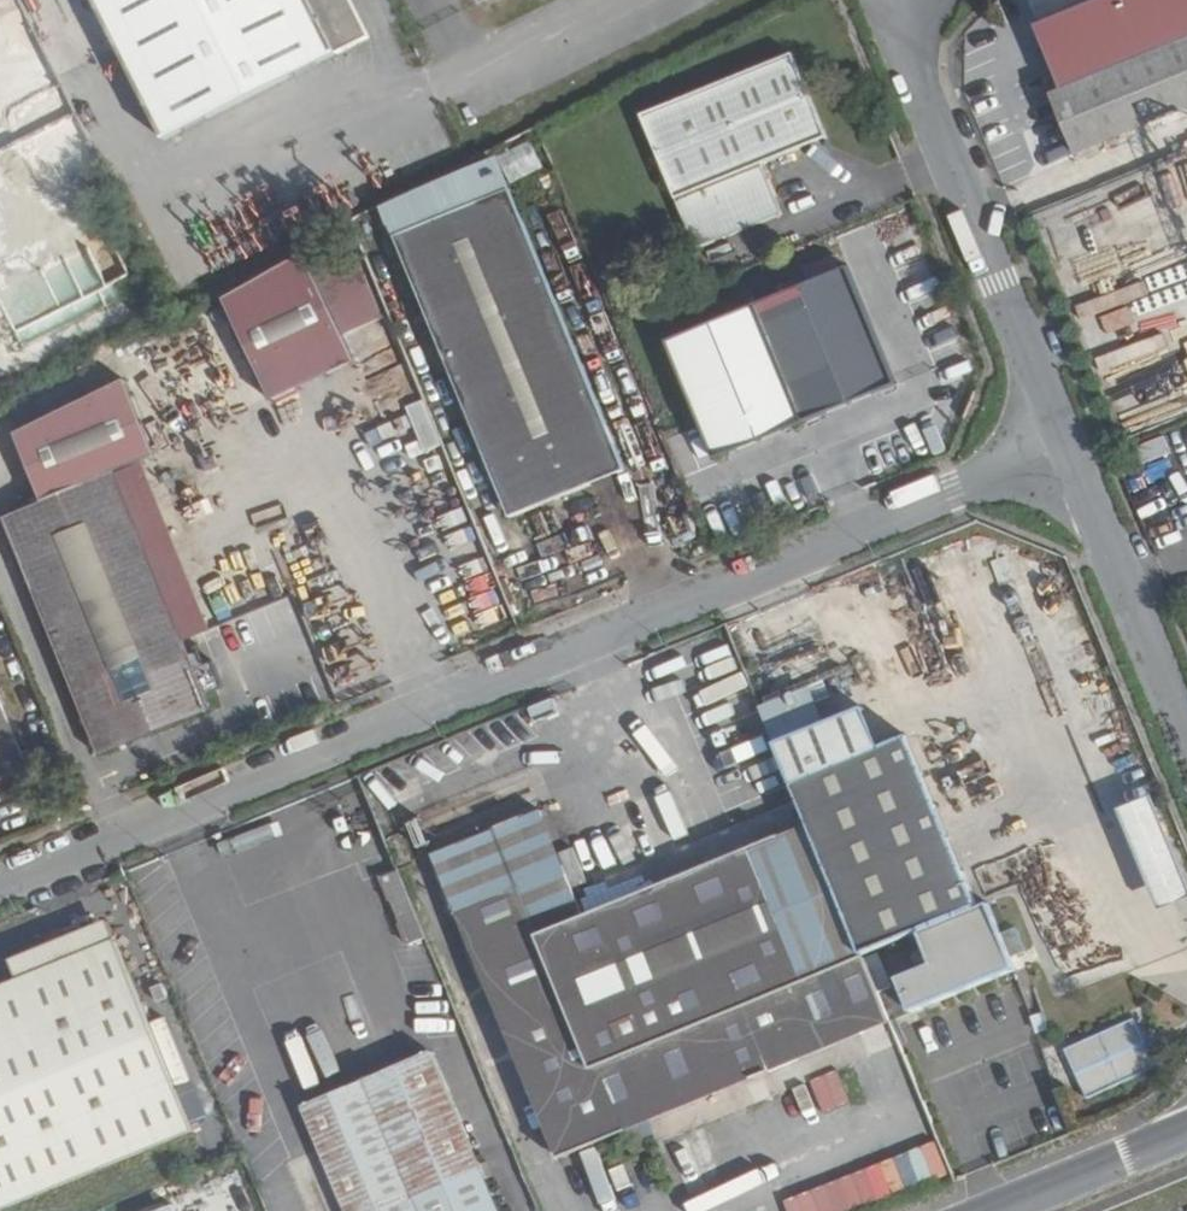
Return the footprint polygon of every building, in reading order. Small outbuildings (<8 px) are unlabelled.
[(170,140),(374,34),(357,0),(98,0),(170,140)] [(1114,76),(1093,25),(1047,43),(1068,95),(1055,100),(1079,158),(1186,114),(1186,0),(1162,0),(1181,48),(1114,76)] [(646,120),(703,254),(785,219),(763,168),(830,140),(796,57),(646,120)] [(528,139),(493,152),(505,181),(539,168),(528,139)] [(1117,205),(1149,195),(1145,180),(1113,190),(1117,205)] [(632,476),(519,185),(403,232),(516,520),(632,476)] [(224,299),(273,401),(359,361),(346,334),(316,276),(306,256),(224,299)] [(337,267),(306,256),(316,276),(346,334),(385,315),(358,257),(337,267)] [(845,267),(665,341),(712,455),(893,381),(845,267)] [(1105,333),(1116,359),(1145,345),(1133,320),(1105,333)] [(2,521),(99,761),(211,716),(115,476),(154,460),(124,384),(13,437),(40,505),(2,521)] [(28,770),(0,701),(0,782),(28,770)] [(809,828),(862,956),(889,1021),(911,1013),(1016,970),(989,904),(976,909),(905,737),(791,784),(800,805),(809,828)] [(1143,797),(1114,808),(1132,856),(1143,852),(1140,846),(1153,841),(1173,893),(1179,891),(1143,797)] [(77,803),(57,811),(61,822),(81,814),(77,803)] [(430,860),(554,1162),(624,1134),(892,1027),(889,1021),(862,956),(809,828),(582,919),(572,896),(539,816),(430,860)] [(1153,905),(1182,894),(1161,841),(1133,851),(1153,905)] [(104,921),(7,960),(14,980),(112,941),(104,921)] [(189,1127),(112,941),(14,980),(0,986),(0,1205),(189,1127)] [(1060,1046),(1082,1096),(1150,1066),(1129,1017),(1060,1046)] [(432,1058),(326,1101),(330,1110),(435,1067),(432,1058)] [(372,1210),(495,1210),(435,1067),(330,1110),(372,1210)]
